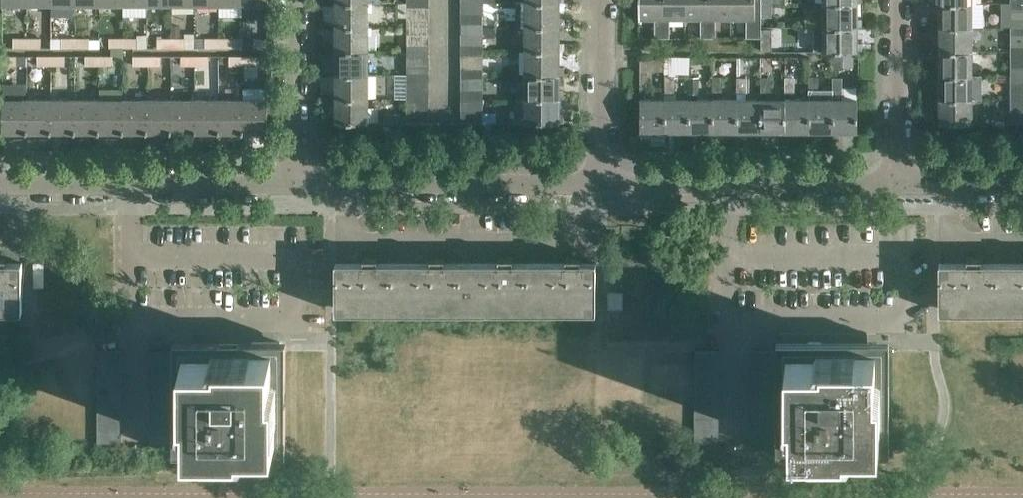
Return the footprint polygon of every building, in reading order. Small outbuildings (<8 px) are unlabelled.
[(461,11),(483,11),(483,0),(479,0),(461,0),(461,11)] [(662,37),(662,0),(639,0),(639,20),(640,20),(640,19),(655,19),(655,37),(662,37)] [(662,37),(670,37),(670,19),(685,19),(685,0),(662,0),(662,37)] [(685,19),(701,19),(701,37),(708,37),(708,0),(685,0),(685,19)] [(708,37),(716,37),(716,18),(731,18),(731,0),(708,0),(708,37)] [(731,18),(747,19),(747,36),(761,37),(761,28),(762,18),(762,9),(747,9),(747,0),(731,0),(731,18)] [(762,0),(747,0),(747,9),(762,9),(762,0)] [(369,2),(336,2),(336,26),(369,26),(369,2)] [(525,26),(560,26),(564,26),(564,14),(560,13),(560,2),(526,2),(516,2),(516,26),(525,26)] [(770,2),(762,2),(762,18),(770,18),(770,2)] [(858,2),(823,2),(823,26),(824,26),(857,26),(862,26),(862,18),(858,18),(858,2)] [(982,2),(972,2),(940,2),(940,26),(972,26),(983,26),(982,2)] [(429,7),(408,8),(408,18),(411,18),(429,18),(429,7)] [(1011,8),(1011,19),(1014,18),(1022,18),(1022,8),(1011,8)] [(461,11),(461,22),(483,22),(483,11),(461,11)] [(1014,26),(1022,26),(1022,18),(1014,18),(1014,26)] [(461,22),(461,33),(483,33),(483,26),(483,22),(461,22)] [(170,25),(170,39),(180,39),(180,25),(170,25)] [(823,26),(814,25),(814,50),(823,50),(833,50),(853,50),(858,50),(862,49),(862,42),(858,42),(857,26),(824,26),(823,26)] [(369,26),(336,26),(336,50),(369,50),(369,26)] [(429,26),(411,26),(411,34),(429,34),(429,26)] [(495,26),(483,26),(483,33),(483,36),(495,36),(495,26)] [(525,50),(560,50),(565,50),(564,37),(560,37),(560,26),(525,26),(525,50)] [(972,26),(940,26),(940,51),(972,50),(972,26)] [(771,28),(761,28),(761,37),(761,49),(762,49),(771,50),(771,28)] [(461,33),(461,44),(483,44),(483,36),(483,33),(461,33)] [(429,34),(411,34),(407,34),(407,45),(429,45),(429,34)] [(1011,34),(1011,45),(1022,45),(1022,34),(1011,34)] [(14,38),(14,46),(14,47),(27,47),(27,38),(14,38)] [(27,38),(27,47),(41,47),(41,39),(27,38)] [(51,47),(75,47),(75,39),(51,38),(51,47)] [(75,39),(75,47),(99,47),(99,38),(75,39)] [(244,47),(254,47),(268,47),(268,38),(244,38),(244,47)] [(123,47),(122,39),(110,39),(110,48),(123,47)] [(137,39),(122,39),(123,47),(137,47),(137,39)] [(171,47),(170,39),(157,39),(157,47),(171,47)] [(180,39),(170,39),(171,47),(184,47),(184,39),(180,39)] [(218,39),(205,39),(205,48),(218,48),(218,39)] [(218,39),(218,48),(233,48),(233,39),(218,39)] [(483,44),(461,44),(461,55),(483,55),(483,44)] [(429,45),(407,45),(408,55),(429,55),(429,45)] [(1011,45),(1011,55),(1022,55),(1022,45),(1011,45)] [(336,50),(336,74),(369,74),(369,50),(336,50)] [(560,50),(525,50),(525,74),(560,74),(564,74),(564,61),(560,61),(560,50)] [(853,66),(853,50),(833,50),(833,66),(853,66)] [(972,50),(940,51),(940,74),(972,74),(972,50)] [(2,55),(2,65),(17,65),(17,56),(2,55)] [(429,55),(408,55),(408,66),(411,67),(429,66),(429,55)] [(483,55),(461,55),(461,66),(483,66),(483,55)] [(1011,55),(1011,67),(1014,67),(1022,66),(1022,55),(1011,55)] [(51,56),(37,56),(38,65),(51,65),(51,56)] [(65,56),(51,56),(51,65),(65,65),(65,56)] [(99,65),(99,56),(85,56),(85,65),(99,65)] [(113,56),(99,56),(99,65),(113,65),(113,56)] [(147,65),(147,56),(133,56),(133,65),(147,65)] [(161,56),(147,56),(147,65),(161,65),(161,56)] [(181,65),(195,65),(195,56),(181,56),(181,65)] [(195,56),(195,65),(208,65),(208,56),(195,56)] [(243,65),(243,56),(229,56),(229,65),(243,65)] [(257,56),(243,56),(243,65),(257,64),(257,56)] [(665,57),(640,57),(641,73),(640,76),(650,76),(650,73),(664,73),(664,71),(665,58),(665,57)] [(483,66),(461,66),(461,78),(483,78),(483,66)] [(665,73),(665,93),(674,93),(674,77),(665,73)] [(336,74),(336,98),(369,98),(369,74),(336,74)] [(560,74),(525,74),(525,98),(560,98),(564,98),(564,85),(560,85),(560,74)] [(972,74),(940,74),(940,98),(972,98),(981,98),(981,74),(972,74)] [(640,92),(641,92),(650,92),(650,76),(640,76),(640,92)] [(689,76),(689,92),(699,92),(699,76),(689,76)] [(713,76),(713,92),(723,92),(723,76),(713,76)] [(738,76),(738,92),(747,92),(747,76),(738,76)] [(761,76),(761,92),(771,92),(771,76),(761,76)] [(785,76),(785,92),(795,92),(795,76),(785,76)] [(810,92),(819,92),(819,76),(810,76),(810,92)] [(843,76),(833,76),(833,89),(833,130),(858,130),(858,98),(843,98),(843,76)] [(461,78),(461,88),(483,89),(483,78),(461,78)] [(429,81),(411,81),(408,82),(408,93),(429,92),(429,81)] [(1011,93),(1022,93),(1022,82),(1014,82),(1011,82),(1011,93)] [(266,87),(243,87),(243,99),(244,132),(268,132),(268,98),(266,98),(266,87)] [(461,88),(461,100),(483,100),(483,89),(461,88)] [(809,98),(809,130),(833,130),(833,89),(819,89),(819,92),(810,92),(809,98)] [(429,92),(408,93),(407,103),(429,103),(429,92)] [(1011,104),(1022,104),(1022,93),(1011,93),(1011,104)] [(27,99),(2,98),(3,132),(27,132),(27,99)] [(369,98),(336,98),(336,122),(368,123),(369,98)] [(560,98),(525,98),(525,122),(560,123),(560,122),(564,122),(564,109),(560,109),(560,98)] [(665,98),(641,98),(640,98),(640,130),(665,130),(665,98)] [(689,98),(665,98),(665,130),(689,130),(689,98)] [(713,98),(689,98),(689,130),(713,130),(713,98)] [(737,98),(713,98),(713,130),(737,130),(737,98)] [(761,98),(737,98),(737,130),(761,130),(761,98)] [(785,98),(761,98),(761,130),(785,130),(785,98)] [(785,98),(785,130),(809,130),(809,98),(785,98)] [(972,98),(940,98),(940,123),(972,122),(972,98)] [(27,99),(27,132),(51,132),(51,99),(27,99)] [(75,99),(51,99),(51,132),(75,132),(75,99)] [(99,99),(75,99),(75,132),(99,132),(99,99)] [(123,133),(123,99),(99,99),(99,132),(123,133)] [(123,99),(123,133),(147,133),(147,99),(123,99)] [(170,99),(147,99),(147,133),(171,133),(170,99)] [(195,99),(170,99),(171,133),(194,133),(195,99)] [(195,99),(194,133),(219,132),(219,99),(195,99)] [(243,99),(219,99),(219,132),(243,132),(243,99)] [(461,100),(461,110),(483,110),(483,100),(461,100)] [(429,103),(407,103),(407,115),(411,114),(429,114),(429,103)] [(1011,104),(1011,115),(1014,115),(1022,115),(1022,104),(1011,104)] [(461,110),(461,121),(461,122),(483,122),(483,110),(461,110)] [(495,111),(483,110),(483,122),(495,122),(495,111)] [(403,121),(403,112),(385,112),(385,121),(403,121)] [(429,114),(411,114),(411,122),(429,122),(429,114)] [(364,262),(337,262),(336,308),(404,308),(404,262),(377,262),(378,256),(364,257),(364,262)] [(22,308),(22,262),(6,262),(6,257),(0,257),(0,308),(22,308)] [(431,262),(404,262),(404,308),(472,308),(472,262),(445,262),(444,257),(431,257),(431,262)] [(499,262),(472,262),(472,308),(540,308),(540,262),(513,262),(513,257),(499,257),(499,262)] [(566,262),(540,262),(540,308),(596,308),(596,263),(580,262),(580,257),(566,257),(566,262)] [(940,261),(939,308),(941,308),(1008,308),(1008,261),(981,261),(981,257),(967,257),(967,261),(940,261)] [(1008,261),(1008,308),(1022,308),(1022,261),(1008,261)] [(44,286),(44,262),(34,262),(34,286),(44,286)] [(623,290),(607,290),(608,308),(623,308),(623,290)] [(286,340),(174,340),(174,350),(174,362),(174,373),(174,385),(174,396),(174,408),(174,419),(174,431),(174,442),(174,452),(286,452),(286,340)] [(824,341),(806,341),(778,341),(777,452),(889,452),(889,340),(824,341)] [(98,350),(98,362),(122,361),(122,350),(98,350)] [(150,350),(150,362),(174,362),(174,350),(150,350)] [(719,350),(695,350),(695,362),(719,362),(719,350)] [(775,351),(751,351),(751,362),(775,362),(775,351)] [(98,362),(98,373),(122,373),(122,361),(98,362)] [(150,362),(150,373),(174,373),(174,362),(150,362)] [(719,362),(695,362),(695,373),(719,373),(719,362)] [(775,362),(751,362),(751,374),(775,374),(775,362)] [(98,373),(98,385),(122,384),(122,373),(98,373)] [(150,373),(150,385),(174,385),(174,373),(150,373)] [(719,373),(695,373),(695,385),(719,385),(719,373)] [(775,374),(751,374),(751,385),(775,385),(775,374)] [(98,385),(98,396),(122,396),(122,384),(98,385)] [(150,385),(150,396),(174,396),(174,385),(150,385)] [(719,385),(695,385),(695,396),(719,396),(719,385)] [(751,385),(751,396),(775,396),(775,385),(751,385)] [(98,396),(98,408),(122,407),(122,396),(98,396)] [(150,396),(150,408),(174,408),(174,396),(150,396)] [(719,396),(695,396),(695,408),(719,408),(719,396)] [(775,396),(751,396),(751,408),(775,408),(775,396)] [(98,408),(98,419),(122,419),(122,407),(98,408)] [(150,408),(150,419),(174,419),(174,408),(150,408)] [(719,408),(695,408),(695,420),(719,419),(719,408)] [(775,408),(751,408),(751,420),(775,420),(775,408)] [(98,419),(98,431),(122,430),(122,419),(98,419)] [(150,419),(150,431),(174,431),(174,419),(150,419)] [(719,419),(695,420),(695,431),(719,431),(719,419)] [(775,420),(751,420),(751,431),(775,431),(775,420)] [(98,431),(98,442),(122,442),(122,430),(98,431)] [(150,431),(150,442),(174,442),(174,431),(150,431)] [(719,431),(695,431),(695,442),(719,442),(719,431)] [(775,431),(751,431),(751,442),(775,441),(775,431)]
